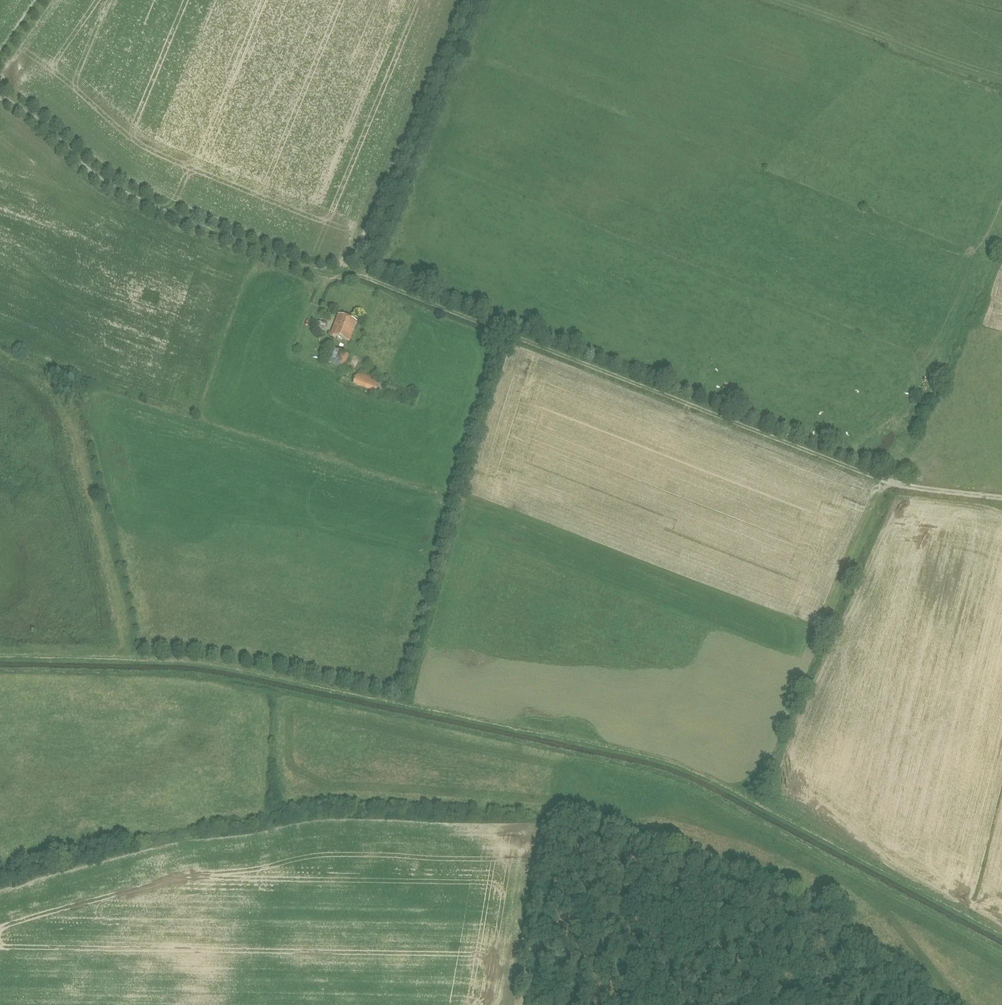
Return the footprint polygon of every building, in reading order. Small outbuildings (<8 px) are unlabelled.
[(339,314),(330,335),(336,338),(336,336),(349,341),(357,321),(339,314)] [(326,324),(318,321),(316,330),(324,332),(326,324)] [(331,348),(325,361),(343,368),(348,355),(331,348)] [(379,381),(357,373),(353,382),(376,391),(379,381)]
